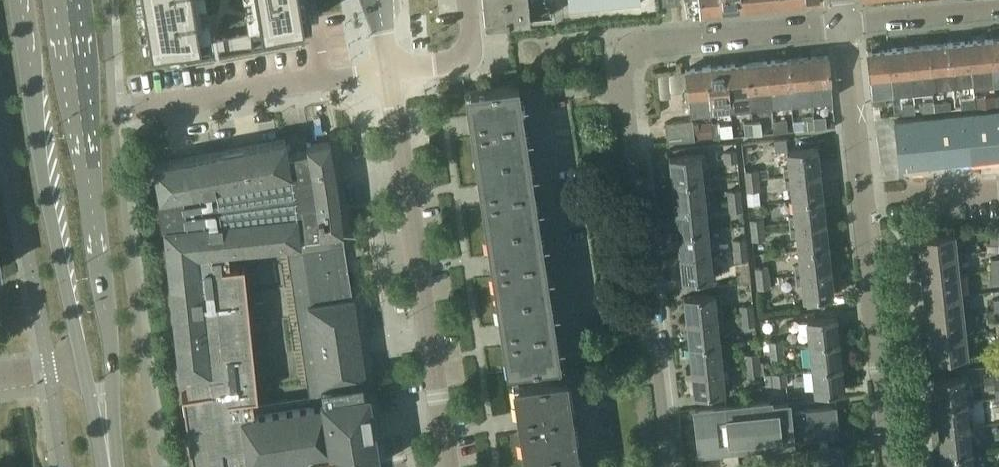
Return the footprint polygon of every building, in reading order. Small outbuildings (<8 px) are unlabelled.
[(143,0),(145,12),(148,30),(150,42),(151,45),(168,43),(174,42),(175,41),(180,40),(192,39),(201,37),(261,27),(282,23),(295,21),(298,21),(312,19),(311,16),(309,3),(308,0),(143,0)] [(490,19),(554,13),(552,0),(488,0),(490,19)] [(569,9),(641,2),(641,0),(568,0),(569,9)] [(720,0),(700,0),(701,11),(721,9),(720,0)] [(721,9),(741,7),(740,0),(720,0),(721,9)] [(990,38),(994,81),(998,81),(998,37),(990,38)] [(990,38),(969,40),(973,83),(994,81),(990,38)] [(969,40),(949,42),(953,85),(973,83),(969,40)] [(949,42),(928,44),(933,87),(953,85),(949,42)] [(928,44),(908,47),(912,89),(933,87),(928,44)] [(908,47),(888,49),(892,91),(912,89),(908,47)] [(892,91),(888,49),(868,51),(872,93),(873,93),(874,103),(886,102),(885,92),(892,91)] [(828,54),(807,57),(811,99),(832,97),(828,54)] [(807,57),(787,58),(791,101),(811,99),(807,57)] [(787,58),(766,60),(770,103),(791,101),(787,58)] [(766,60),(746,62),(750,105),(770,103),(766,60)] [(746,62),(726,64),(730,107),(750,105),(746,62)] [(726,64),(706,66),(710,109),(730,107),(726,64)] [(710,109),(706,66),(686,68),(688,89),(685,90),(685,97),(689,98),(690,111),(710,109)] [(465,90),(475,160),(529,152),(518,82),(465,90)] [(994,95),(975,97),(976,106),(995,104),(994,95)] [(960,98),(961,107),(975,106),(974,97),(960,98)] [(934,102),(935,111),(951,109),(950,100),(934,102)] [(903,114),(915,113),(914,102),(901,103),(903,114)] [(934,111),(934,103),(919,104),(920,112),(934,111)] [(998,161),(998,109),(895,120),(900,171),(998,161)] [(786,117),(772,118),(774,132),(787,131),(786,117)] [(827,117),(813,119),(814,128),(826,127),(828,127),(827,117)] [(693,119),(665,122),(667,142),(695,139),(713,137),(712,129),(699,130),(698,123),(693,123),(693,119)] [(813,119),(804,120),(805,129),(814,128),(813,119)] [(753,120),(745,121),(746,134),(754,134),(753,122),(753,120)] [(760,121),(753,122),(754,134),(762,133),(760,121)] [(712,123),(714,137),(723,136),(721,122),(712,123)] [(378,464),(374,434),(367,392),(366,392),(364,378),(367,378),(355,296),(352,296),(345,250),(342,231),(343,231),(340,201),(336,171),(330,141),(330,140),(307,144),(308,150),(289,154),(286,138),(154,163),(160,198),(164,225),(179,373),(185,372),(188,391),(182,392),(194,466),(242,466),(242,464),(248,463),(249,466),(261,466),(311,459),(312,466),(361,466),(378,464)] [(784,166),(785,176),(820,172),(820,167),(818,167),(817,161),(819,161),(817,147),(787,150),(789,166),(784,166)] [(724,151),(725,161),(738,160),(737,150),(724,151)] [(475,160),(486,230),(539,222),(529,152),(475,160)] [(671,168),(672,181),(703,178),(701,163),(706,163),(705,153),(670,157),(670,161),(672,162),(673,168),(671,168)] [(745,170),(746,180),(759,178),(758,169),(745,170)] [(791,184),(792,199),(823,196),(821,182),(819,182),(819,177),(821,176),(820,172),(785,176),(786,185),(791,184)] [(674,202),(675,205),(710,201),(709,193),(704,193),(703,178),(672,181),(674,195),(676,195),(676,201),(674,202)] [(759,178),(746,180),(747,190),(760,189),(759,178)] [(728,190),(729,200),(742,199),(741,189),(728,190)] [(789,215),(790,224),(826,220),(825,216),(823,216),(822,210),(824,210),(823,196),(792,199),(794,214),(789,215)] [(742,199),(729,200),(730,210),(743,209),(742,199)] [(676,217),(677,230),(708,227),(706,212),(711,212),(710,201),(675,205),(675,210),(677,211),(678,216),(676,217)] [(751,219),(752,229),(764,228),(763,218),(751,219)] [(796,233),(798,248),(828,245),(827,231),(825,231),(824,226),(826,225),(826,220),(790,224),(791,234),(796,233)] [(486,230),(496,299),(550,291),(539,222),(486,230)] [(680,251),(680,254),(715,251),(714,242),(710,242),(708,227),(677,230),(679,245),(681,244),(681,250),(680,251)] [(764,228),(752,229),(753,239),(766,238),(764,228)] [(918,236),(920,257),(957,253),(954,232),(918,236)] [(734,239),(735,249),(747,248),(746,238),(734,239)] [(795,264),(796,273),(831,269),(831,265),(829,265),(828,259),(830,259),(828,245),(798,248),(800,263),(795,264)] [(747,248),(735,249),(736,259),(748,258),(747,248)] [(715,251),(680,254),(680,259),(682,260),(683,266),(681,266),(683,280),(713,277),(711,261),(716,261),(715,251)] [(920,257),(922,278),(959,274),(957,253),(920,257)] [(768,266),(756,268),(757,278),(769,277),(768,266)] [(831,269),(796,273),(797,283),(802,282),(803,298),(834,294),(832,280),(830,280),(830,275),(832,274),(831,269)] [(922,278),(924,298),(961,294),(959,274),(922,278)] [(769,277),(757,278),(758,288),(770,287),(769,277)] [(550,291),(496,299),(507,369),(560,361),(550,291)] [(687,316),(687,322),(722,317),(721,308),(716,308),(715,292),(684,296),(686,310),(688,310),(688,315),(687,316)] [(924,298),(927,318),(963,314),(961,294),(924,298)] [(741,305),(742,315),(754,314),(753,304),(741,305)] [(754,314),(742,315),(743,325),(755,324),(754,314)] [(927,318),(929,338),(966,334),(963,314),(927,318)] [(807,319),(810,344),(839,341),(836,316),(807,319)] [(688,331),(690,345),(720,342),(718,327),(723,327),(722,317),(687,322),(687,325),(689,325),(690,331),(688,331)] [(966,334),(929,338),(931,360),(968,356),(966,334)] [(770,340),(771,349),(783,347),(782,339),(770,340)] [(810,344),(812,368),(842,365),(839,341),(810,344)] [(692,366),(692,370),(727,366),(726,357),(722,357),(720,342),(690,345),(691,359),(693,359),(694,365),(692,366)] [(783,347),(771,349),(771,357),(784,356),(783,347)] [(746,354),(747,364),(759,363),(758,353),(746,354)] [(759,363),(747,364),(748,374),(760,373),(759,363)] [(842,365),(812,368),(815,393),(844,389),(842,365)] [(727,366),(692,370),(693,374),(695,375),(695,380),(693,380),(695,395),(725,392),(724,376),(728,375),(727,366)] [(785,371),(773,373),(774,385),(787,383),(785,371)] [(986,388),(996,387),(995,374),(984,375),(986,388)] [(933,379),(936,404),(967,401),(965,386),(970,386),(969,376),(933,379)] [(513,385),(524,455),(577,447),(566,377),(513,385)] [(760,381),(752,382),(753,389),(761,389),(760,381)] [(703,466),(740,466),(737,447),(793,441),(789,402),(771,403),(770,399),(696,407),(700,451),(702,450),(703,466)] [(936,404),(939,429),(974,425),(973,416),(968,416),(967,401),(936,404)] [(796,410),(799,441),(840,436),(837,405),(796,410)] [(939,429),(942,453),(972,450),(970,435),(975,434),(974,425),(939,429)] [(841,444),(808,448),(810,466),(843,466),(841,444)] [(526,466),(580,466),(577,447),(524,455),(526,466)] [(943,466),(979,466),(978,464),(974,465),(972,450),(942,453),(943,466)]
